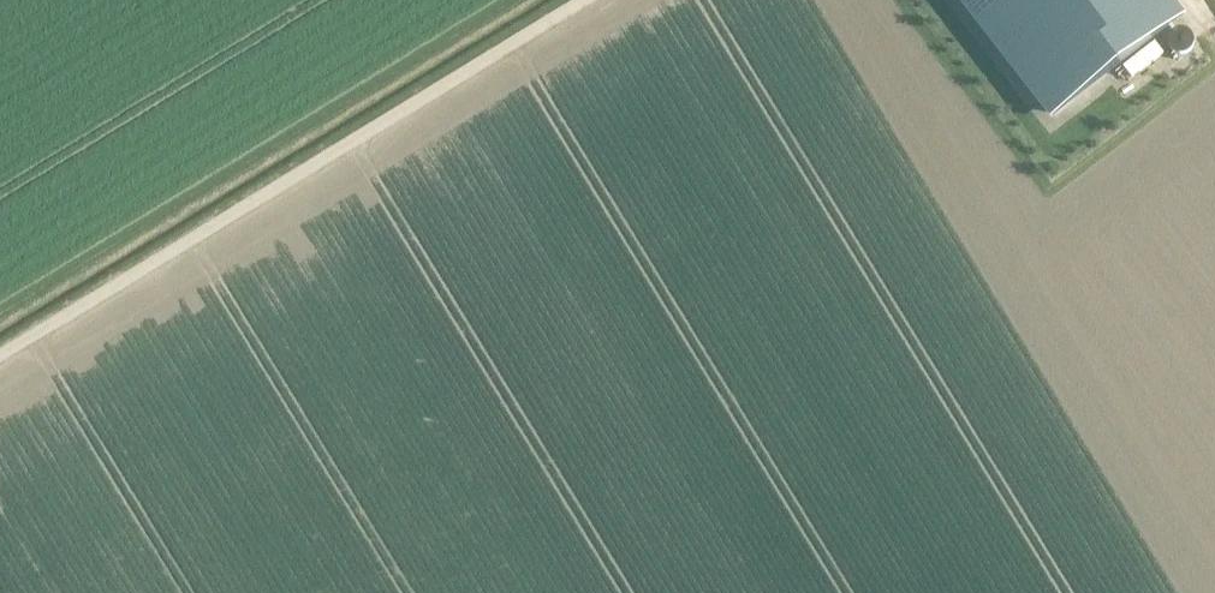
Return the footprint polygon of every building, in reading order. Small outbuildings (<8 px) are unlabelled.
[(1052,114),(1177,17),(1164,0),(963,0),(1052,114)]
